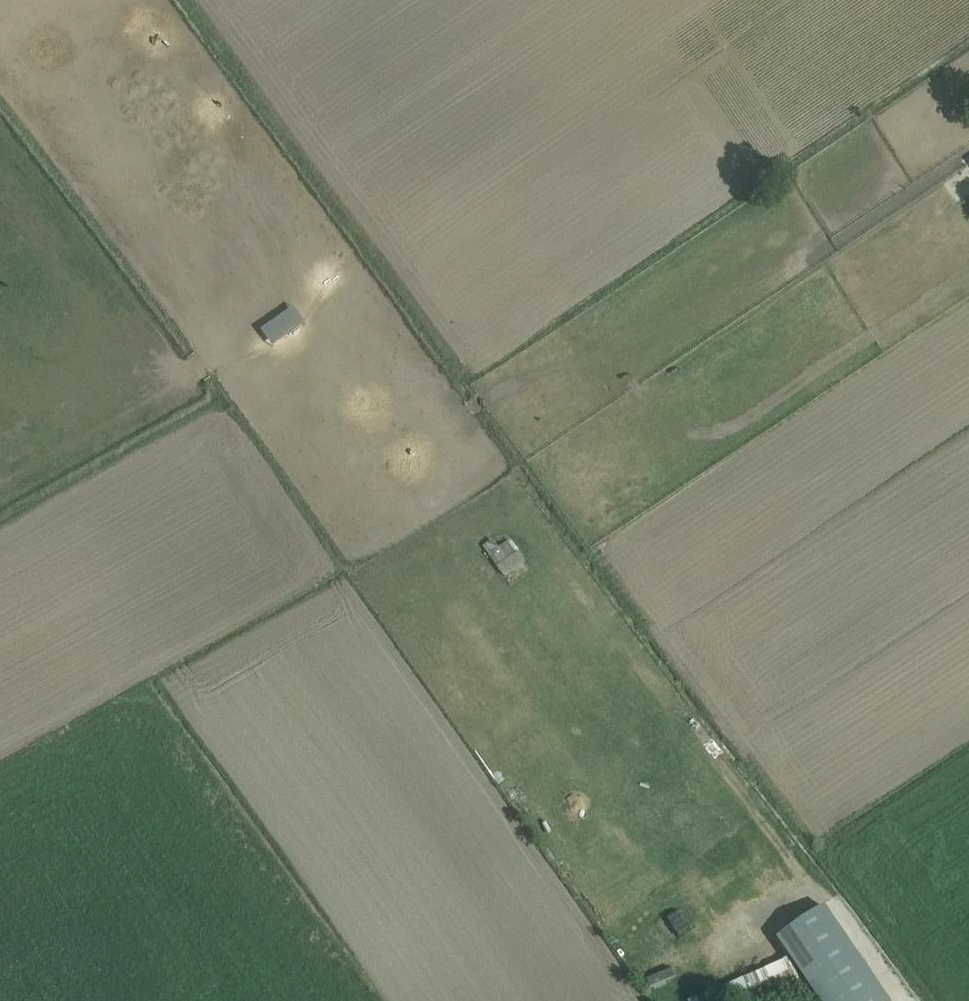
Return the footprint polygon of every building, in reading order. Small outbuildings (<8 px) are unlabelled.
[(483,547),(503,578),(504,577),(517,597),(524,593),(510,573),(525,563),(518,553),(519,552),(510,541),(498,549),(492,541),(483,547)] [(693,1000),(749,1000),(802,977),(807,986),(806,986),(816,1000),(889,1000),(825,907),(776,940),(789,960),(693,1000)] [(668,947),(642,955),(651,986),(678,977),(668,947)]
